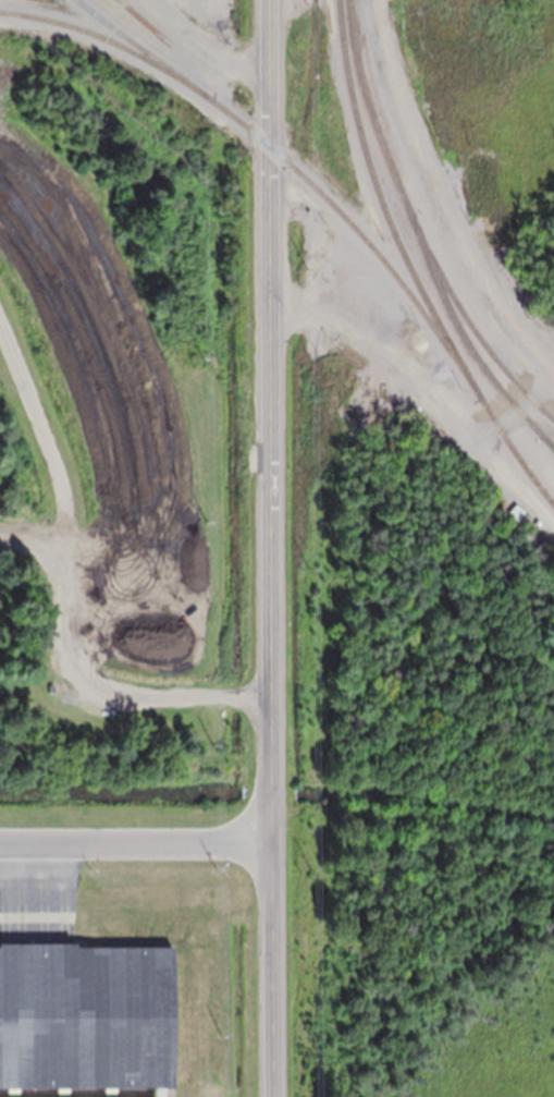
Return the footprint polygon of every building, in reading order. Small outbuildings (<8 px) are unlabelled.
[(163,1086),(163,1096),(152,1096),(152,1086),(0,1086),(0,942),(75,941),(75,946),(171,946),(172,1086),(163,1086)]
